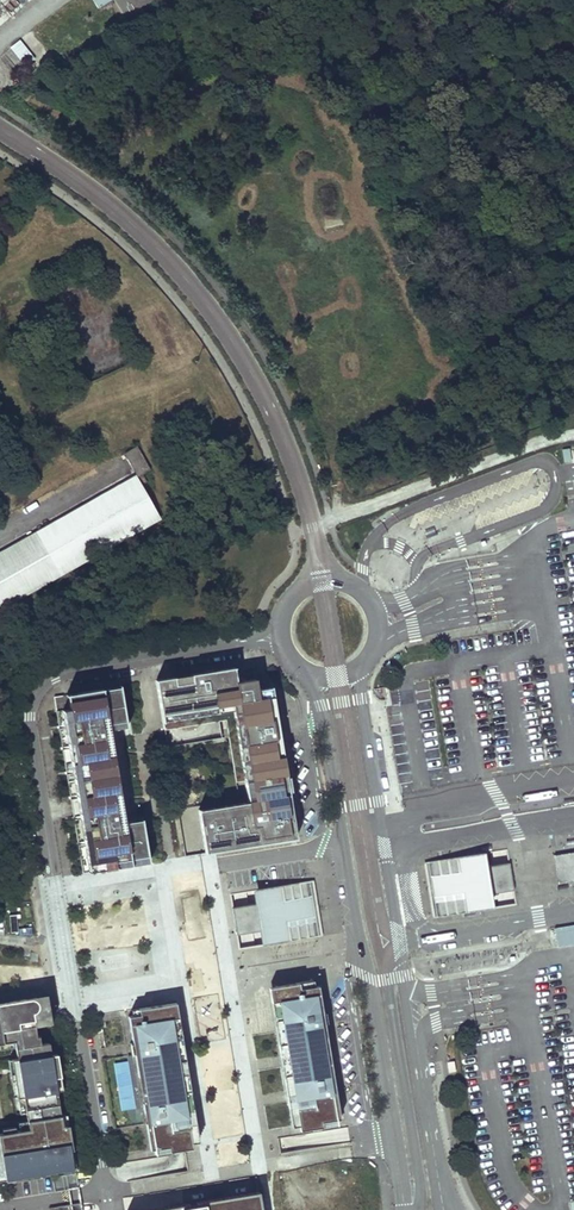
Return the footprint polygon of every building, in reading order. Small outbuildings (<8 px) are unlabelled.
[(10,49),(21,63),(31,56),(20,41),(10,49)] [(137,446),(123,454),(137,477),(150,470),(137,446)] [(569,449),(562,450),(564,463),(571,462),(569,449)] [(160,519),(137,477),(0,556),(0,611),(160,519)] [(156,680),(164,731),(234,719),(247,801),(198,810),(204,847),(295,832),(274,707),(256,710),(253,690),(256,690),(254,680),(236,683),(233,668),(156,680)] [(109,730),(126,727),(119,686),(67,695),(69,709),(56,711),(83,873),(148,862),(141,820),(124,822),(125,827),(121,827),(120,823),(116,824),(115,819),(119,818),(118,809),(110,810),(107,793),(119,792),(113,755),(101,757),(98,741),(106,739),(105,730),(101,731),(100,726),(108,725),(109,730)] [(424,862),(433,918),(516,904),(512,877),(507,848),(424,862)] [(553,855),(558,883),(573,880),(573,852),(553,855)] [(285,942),(319,936),(310,881),(276,886),(259,889),(261,900),(262,903),(232,908),(234,921),(235,929),(236,935),(257,932),(266,931),(267,933),(269,945),(285,942)] [(573,943),(573,923),(555,924),(556,943),(573,943)] [(313,980),(275,986),(280,1016),(279,1017),(281,1025),(285,1025),(286,1027),(286,1029),(282,1030),(291,1086),(292,1095),(297,1094),(297,1096),(297,1099),(294,1099),(298,1125),(338,1119),(336,1108),(333,1093),(335,1093),(333,1081),(331,1081),(322,1024),(324,1024),(322,1012),(320,1012),(316,986),(313,986),(313,980)] [(62,1170),(61,1165),(71,1164),(69,1150),(72,1149),(70,1139),(68,1125),(62,1126),(55,1083),(61,1082),(58,1066),(56,1054),(50,1055),(48,1043),(40,1044),(39,1036),(36,1036),(32,1013),(34,1012),(35,1011),(36,1010),(37,1008),(38,1006),(37,1005),(37,1003),(36,1002),(35,1000),(34,1000),(32,999),(30,999),(0,1003),(0,1044),(14,1041),(20,1079),(14,1080),(17,1098),(23,1097),(28,1129),(0,1134),(0,1180),(6,1179),(5,1173),(12,1172),(13,1178),(62,1170)] [(174,1037),(168,1004),(131,1010),(132,1016),(128,1017),(132,1043),(129,1043),(131,1056),(133,1055),(143,1112),(141,1113),(143,1125),(149,1124),(154,1149),(175,1146),(191,1143),(188,1124),(189,1124),(187,1115),(183,1116),(183,1114),(182,1111),(186,1111),(176,1052),(177,1051),(176,1043),(171,1043),(170,1041),(170,1038),(174,1037)] [(454,1061),(447,1062),(449,1072),(455,1071),(454,1061)] [(149,1209),(261,1209),(258,1191),(191,1203),(149,1209)]
